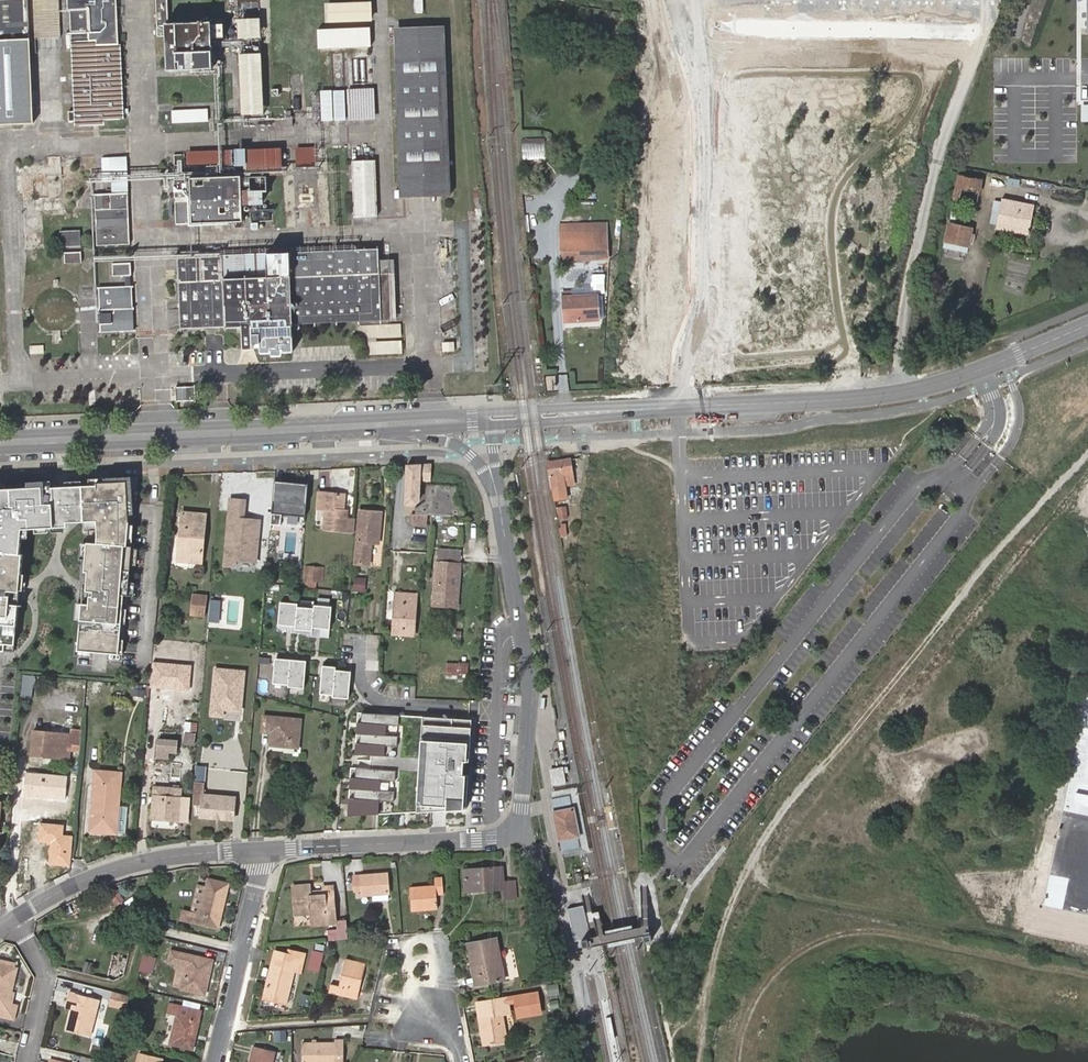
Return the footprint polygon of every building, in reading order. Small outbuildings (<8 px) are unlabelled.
[(60,0),(34,0),(38,122),(63,121),(60,0)] [(120,44),(118,0),(69,0),(70,11),(90,10),(91,32),(91,37),(101,36),(101,45),(120,44)] [(33,123),(29,1),(0,2),(0,124),(33,123)] [(374,20),(373,2),(329,4),(329,23),(374,20)] [(167,49),(168,68),(209,67),(207,20),(167,21),(166,4),(155,5),(156,49),(167,49)] [(91,32),(90,10),(70,11),(71,33),(91,32)] [(262,38),(262,19),(238,20),(239,39),(262,38)] [(372,46),(372,28),(319,29),(319,49),(372,46)] [(443,29),(394,32),(401,193),(449,191),(443,29)] [(123,118),(120,44),(101,45),(101,36),(91,37),(91,32),(71,33),(76,125),(104,124),(104,119),(123,118)] [(265,114),(263,54),(240,55),(243,115),(265,114)] [(375,120),(375,90),(349,91),(350,120),(375,120)] [(321,121),(331,121),(330,91),(320,91),(321,121)] [(345,91),(333,91),(335,120),(346,120),(345,91)] [(170,122),(207,122),(207,109),(170,109),(170,122)] [(521,138),(521,159),(544,159),(544,138),(521,138)] [(355,216),(378,216),(374,146),(351,147),(355,216)] [(315,167),(314,147),(296,148),(297,167),(315,167)] [(244,165),(245,176),(283,174),(281,148),(171,152),(172,167),(188,166),(188,164),(219,163),(219,166),(244,165)] [(40,249),(39,216),(73,216),(72,156),(51,156),(51,164),(18,165),(19,250),(40,249)] [(110,158),(111,183),(112,191),(128,190),(127,157),(110,158)] [(111,183),(110,158),(102,158),(103,183),(111,183)] [(981,177),(957,172),(951,202),(975,207),(981,177)] [(242,221),(241,176),(175,179),(176,224),(190,223),(242,221)] [(263,204),(262,190),(249,190),(250,205),(263,204)] [(129,244),(127,192),(94,194),(96,245),(129,244)] [(298,193),(299,204),(314,203),(314,193),(298,193)] [(1036,205),(1005,198),(999,227),(1030,233),(1036,205)] [(481,218),(480,210),(468,211),(469,218),(481,218)] [(975,228),(947,222),(942,247),(970,253),(975,228)] [(190,231),(190,223),(176,224),(177,231),(190,231)] [(560,226),(560,229),(562,261),(609,259),(608,224),(560,226)] [(59,231),(59,246),(78,246),(78,231),(59,231)] [(381,319),(378,260),(378,249),(246,254),(247,278),(223,279),(222,255),(177,257),(180,328),(242,325),(243,348),(259,347),(259,353),(270,353),(270,356),(282,355),(282,352),(293,351),(292,323),(381,319)] [(37,272),(36,250),(27,251),(28,273),(37,272)] [(63,252),(63,262),(80,262),(80,252),(63,252)] [(246,254),(222,255),(223,279),(247,278),(246,254)] [(391,260),(378,260),(381,319),(392,318),(391,260)] [(131,276),(130,262),(112,263),(113,277),(131,276)] [(134,330),(131,286),(98,287),(100,331),(134,330)] [(565,297),(565,319),(597,317),(596,294),(565,297)] [(360,354),(400,354),(400,325),(360,324),(360,354)] [(29,346),(29,354),(43,352),(42,344),(29,346)] [(176,387),(177,401),(195,400),(194,386),(176,387)] [(548,464),(551,483),(572,481),(568,457),(550,461),(550,463),(548,464)] [(414,465),(405,466),(404,483),(405,483),(404,505),(412,506),(418,502),(419,485),(416,485),(417,480),(429,482),(430,465),(414,465)] [(305,526),(309,481),(296,480),(296,485),(275,483),(271,523),(305,526)] [(73,651),(119,655),(121,640),(115,639),(120,596),(131,598),(132,584),(123,584),(125,565),(133,566),(135,550),(121,549),(123,523),(121,483),(38,487),(38,482),(20,483),(20,489),(0,490),(0,593),(11,594),(15,556),(12,556),(14,530),(30,530),(30,534),(43,533),(43,530),(46,529),(46,527),(59,528),(59,523),(90,523),(90,544),(81,543),(79,572),(83,572),(81,591),(94,591),(93,598),(84,598),(84,604),(74,604),(73,621),(75,621),(73,651)] [(458,491),(432,489),(430,514),(456,517),(458,491)] [(324,529),(332,530),(335,493),(323,492),(321,509),(326,509),(331,510),(330,516),(325,515),(324,529)] [(335,493),(332,530),(346,531),(348,511),(343,511),(344,494),(335,493)] [(260,564),(264,518),(247,517),(249,500),(231,498),(226,567),(237,568),(237,562),(260,564)] [(566,507),(555,509),(557,520),(568,518),(566,507)] [(381,514),(360,512),(355,564),(369,565),(371,544),(379,544),(381,514)] [(178,561),(201,563),(205,515),(183,513),(178,561)] [(415,523),(428,524),(428,516),(415,515),(415,523)] [(569,524),(559,526),(562,548),(573,545),(569,524)] [(461,551),(437,549),(434,607),(458,608),(461,551)] [(323,565),(309,564),(308,582),(322,582),(323,565)] [(360,593),(362,580),(351,579),(350,592),(360,593)] [(208,594),(194,593),(192,619),(206,619),(208,594)] [(411,594),(396,593),(393,634),(414,636),(416,604),(411,603),(411,594)] [(0,651),(1,646),(8,647),(10,626),(11,605),(4,605),(4,598),(0,598),(0,651)] [(295,604),(277,603),(275,625),(293,627),(292,631),(309,632),(310,627),(327,630),(330,608),(311,606),(311,609),(295,608),(295,604)] [(303,662),(272,659),(269,684),(287,685),(286,687),(300,688),(303,662)] [(192,665),(153,662),(152,688),(190,690),(192,665)] [(467,678),(467,662),(446,662),(445,678),(467,678)] [(211,716),(243,719),(247,670),(215,667),(211,716)] [(332,668),(320,667),(318,694),(330,695),(330,698),(346,699),(348,672),(332,671),(332,668)] [(151,684),(152,673),(136,672),(136,683),(151,684)] [(33,674),(23,673),(21,695),(31,696),(32,683),(33,674)] [(46,675),(33,674),(32,683),(45,684),(46,675)] [(395,726),(396,715),(360,714),(359,723),(355,723),(354,735),(359,735),(358,743),(353,744),(353,755),(381,756),(382,746),(394,747),(395,737),(383,736),(384,726),(395,726)] [(298,748),(301,720),(264,716),(262,732),(271,733),(269,745),(298,748)] [(420,811),(467,807),(469,773),(465,772),(466,760),(469,761),(471,720),(425,717),(423,765),(420,811)] [(197,734),(197,723),(185,722),(184,733),(197,734)] [(81,752),(83,729),(71,729),(71,733),(32,730),(30,756),(70,759),(70,752),(81,752)] [(178,754),(179,741),(158,739),(157,759),(170,760),(170,754),(178,754)] [(191,815),(243,820),(245,798),(203,794),(205,766),(195,765),(191,815)] [(562,766),(550,769),(553,785),(565,783),(562,766)] [(393,781),(393,771),(354,769),(354,778),(348,778),(347,790),(353,790),(352,799),(348,799),(346,816),(375,814),(376,802),(392,802),(393,792),(376,791),(377,780),(393,781)] [(115,821),(119,821),(123,772),(100,770),(99,781),(95,781),(91,829),(114,831),(115,821)] [(68,776),(27,772),(25,797),(65,800),(68,776)] [(151,819),(179,822),(182,789),(154,787),(151,819)] [(581,847),(579,837),(582,836),(576,807),(574,807),(572,795),(553,798),(555,810),(553,811),(559,841),(562,841),(564,850),(581,847)] [(64,825),(41,824),(40,841),(52,841),(50,866),(72,868),(74,835),(64,834),(64,825)] [(465,870),(466,885),(486,884),(486,889),(503,888),(506,888),(506,898),(515,897),(514,881),(505,882),(503,882),(502,868),(465,870)] [(178,881),(175,870),(164,872),(166,883),(178,881)] [(1069,875),(1052,871),(1045,905),(1062,909),(1069,875)] [(354,876),(355,890),(362,890),(363,895),(389,893),(387,873),(354,876)] [(436,885),(411,887),(412,911),(437,909),(436,895),(443,894),(442,877),(436,877),(436,885)] [(209,879),(207,886),(200,913),(193,912),(182,909),(180,917),(198,922),(218,927),(229,884),(209,879)] [(292,886),(295,914),(311,913),(313,924),(336,923),(333,886),(323,886),(323,890),(312,890),(311,884),(292,886)] [(200,913),(207,886),(200,885),(193,912),(200,913)] [(124,901),(116,890),(108,896),(116,907),(124,901)] [(589,940),(583,907),(567,910),(573,942),(589,940)] [(338,922),(340,939),(348,939),(347,922),(338,922)] [(496,939),(468,944),(476,985),(505,979),(499,951),(496,939)] [(519,976),(513,949),(499,951),(505,979),(519,976)] [(187,965),(182,988),(205,993),(212,961),(172,951),(170,961),(187,965)] [(275,952),(264,996),(286,1002),(294,973),(300,974),(304,955),(288,951),(287,955),(275,952)] [(319,971),(323,953),(314,951),(309,969),(319,971)] [(141,954),(137,970),(151,974),(155,957),(141,954)] [(125,962),(114,959),(109,980),(112,981),(122,975),(125,962)] [(331,991),(357,998),(365,964),(347,959),(340,986),(332,985),(331,991)] [(182,988),(187,965),(177,963),(172,986),(182,988)] [(7,994),(13,971),(0,968),(0,1018),(9,1020),(12,1007),(8,1006),(4,1006),(7,994)] [(557,985),(546,985),(546,995),(557,995),(557,985)] [(130,996),(114,993),(110,1006),(127,1010),(130,996)] [(301,993),(298,1003),(306,1006),(309,996),(301,993)] [(541,1014),(538,994),(507,998),(508,1005),(515,1003),(518,1018),(541,1014)] [(69,1007),(68,1011),(63,1032),(90,1038),(98,1002),(67,995),(65,1006),(69,1007)] [(484,1046),(507,1042),(503,1014),(510,1013),(508,1005),(507,998),(477,1003),(484,1046)] [(166,1013),(177,1016),(171,1043),(192,1048),(201,1010),(169,1002),(166,1013)] [(286,1031),(275,1032),(275,1042),(287,1041),(286,1031)] [(336,1058),(344,1058),(343,1039),(335,1039),(335,1042),(302,1043),(303,1061),(336,1061),(336,1058)] [(118,1047),(117,1054),(124,1056),(126,1048),(118,1047)] [(254,1048),(251,1061),(273,1061),(275,1054),(254,1048)] [(165,1059),(143,1054),(141,1061),(165,1061),(165,1059)]
